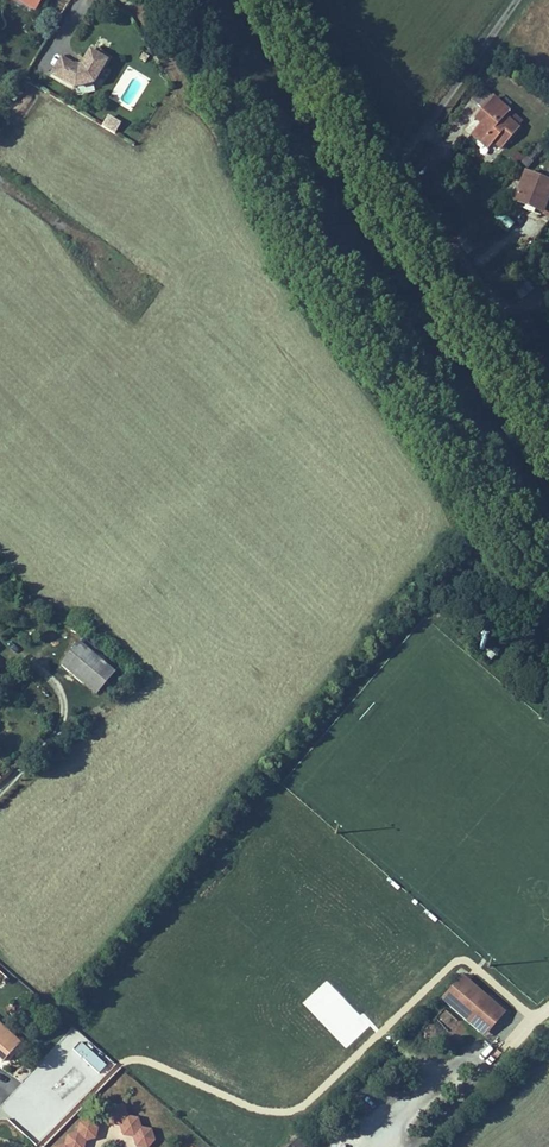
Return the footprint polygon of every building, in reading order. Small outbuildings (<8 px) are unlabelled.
[(36,11),(42,0),(18,0),(36,11)] [(93,83),(109,57),(92,48),(81,67),(77,68),(61,58),(52,74),(75,88),(93,83)] [(145,62),(149,56),(144,53),(140,58),(145,62)] [(482,105),(492,93),(483,85),(472,96),(482,105)] [(499,147),(517,127),(504,115),(507,111),(493,99),(474,120),(479,123),(471,132),(487,145),(491,141),(499,147)] [(115,134),(120,125),(107,117),(102,126),(115,134)] [(548,201),(548,178),(525,170),(517,192),(545,203),(547,199),(548,201)] [(547,199),(545,203),(517,192),(515,196),(541,205),(548,210),(548,201),(547,199)] [(526,272),(513,282),(523,295),(535,285),(526,272)] [(114,673),(79,644),(61,665),(97,694),(114,673)] [(491,660),(495,655),(490,651),(486,656),(491,660)] [(485,1036),(504,1015),(460,977),(459,978),(497,1011),(479,1032),(485,1036)] [(497,1011),(459,978),(441,999),(479,1032),(497,1011)] [(439,1021),(451,1027),(456,1018),(444,1012),(439,1021)] [(0,1025),(0,1058),(3,1061),(20,1044),(0,1025)] [(97,1073),(105,1065),(80,1041),(72,1050),(97,1073)] [(110,1124),(120,1123),(124,1133),(134,1135),(138,1144),(148,1146),(155,1138),(151,1127),(142,1126),(138,1117),(127,1115),(124,1105),(112,1105),(106,1113),(110,1124)] [(78,1131),(67,1133),(64,1142),(54,1145),(54,1146),(82,1146),(85,1139),(96,1137),(97,1125),(90,1118),(79,1121),(78,1131)]
